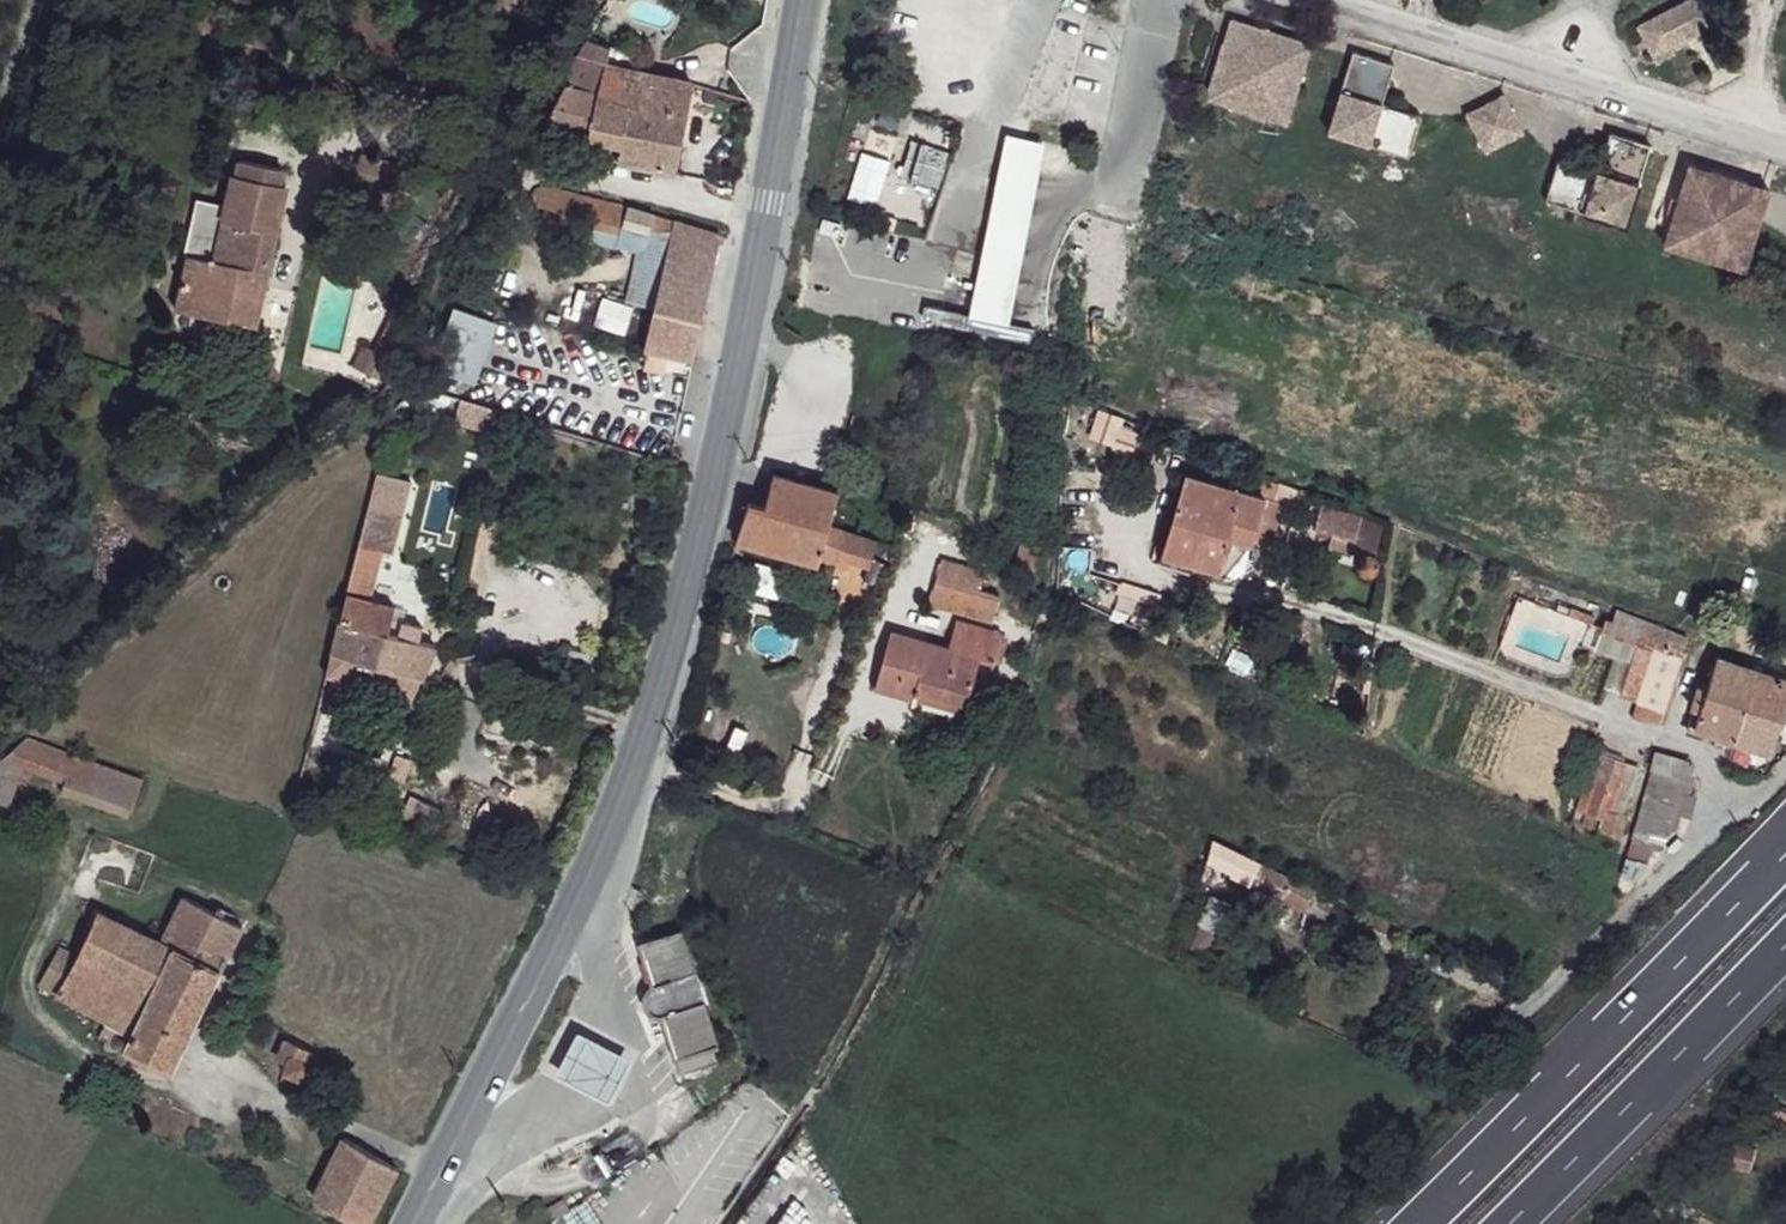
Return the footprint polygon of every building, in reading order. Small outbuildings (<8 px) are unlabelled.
[(1640,19),(1654,49),(1718,15),(1711,0),(1679,0),(1640,19)] [(1305,39),(1231,15),(1206,95),(1283,119),(1305,39)] [(564,92),(544,126),(612,141),(608,159),(674,172),(690,82),(600,62),(602,47),(587,40),(566,74),(564,92)] [(1388,65),(1350,53),(1326,131),(1403,154),(1414,112),(1377,98),(1388,65)] [(1500,90),(1462,109),(1483,151),(1520,131),(1500,90)] [(544,126),(535,145),(558,150),(558,142),(584,148),(583,155),(608,159),(612,141),(544,126)] [(1594,167),(1558,155),(1545,196),(1624,221),(1646,143),(1606,131),(1594,167)] [(954,145),(914,134),(901,178),(939,190),(954,145)] [(846,199),(875,208),(890,157),(861,148),(846,199)] [(361,157),(359,178),(398,184),(401,171),(401,161),(361,157)] [(1032,168),(1002,159),(979,279),(1009,288),(1032,168)] [(1764,184),(1684,160),(1662,240),(1741,265),(1764,184)] [(186,257),(174,309),(250,328),(285,187),(233,176),(210,263),(186,257)] [(545,212),(543,219),(619,240),(622,230),(628,211),(587,199),(584,201),(542,190),(536,189),(530,191),(524,193),(519,198),(513,203),(545,212)] [(628,211),(622,230),(647,238),(656,235),(666,231),(667,223),(628,211)] [(666,231),(641,351),(695,361),(719,238),(667,223),(666,231)] [(439,367),(479,377),(496,315),(456,304),(439,367)] [(356,352),(349,374),(377,383),(391,348),(400,352),(403,343),(400,342),(405,326),(388,320),(369,354),(356,352)] [(452,398),(446,412),(481,424),(486,408),(452,398)] [(836,492),(776,473),(764,505),(750,503),(738,539),(814,564),(819,547),(826,529),(836,492)] [(1273,495),(1216,479),(1189,553),(1243,572),(1258,541),(1273,495)] [(1304,508),(1273,495),(1258,541),(1292,551),(1304,508)] [(1372,518),(1328,502),(1320,526),(1338,534),(1334,547),(1359,554),(1372,518)] [(371,507),(348,591),(364,597),(378,554),(389,512),(371,507)] [(872,544),(826,529),(819,547),(865,562),(872,544)] [(985,562),(947,551),(932,600),(994,618),(1001,587),(983,581),(985,562)] [(1382,568),(1377,562),(1369,564),(1366,569),(1368,574),(1376,579),(1382,575),(1382,568)] [(348,591),(329,656),(416,690),(432,649),(416,643),(385,631),(391,617),(394,609),(364,597),(348,591)] [(1670,634),(1616,613),(1610,628),(1662,649),(1670,634)] [(997,655),(1002,626),(956,616),(948,642),(894,631),(879,685),(919,695),(922,687),(972,698),(983,655),(997,655)] [(421,629),(391,617),(385,631),(416,643),(421,629)] [(1759,673),(1714,659),(1703,687),(1735,702),(1727,734),(1738,739),(1759,673)] [(1759,673),(1738,739),(1767,750),(1785,694),(1785,680),(1759,673)] [(1673,682),(1647,674),(1637,702),(1663,712),(1673,682)] [(1735,702),(1703,687),(1695,723),(1727,734),(1735,702)] [(30,733),(10,752),(69,775),(78,751),(30,733)] [(1692,755),(1663,746),(1659,768),(1685,776),(1692,755)] [(1628,766),(1607,758),(1590,815),(1610,823),(1628,766)] [(1685,776),(1659,768),(1649,794),(1674,803),(1685,776)] [(1674,803),(1649,794),(1640,824),(1663,832),(1674,803)] [(1287,871),(1221,838),(1211,856),(1226,865),(1225,872),(1277,898),(1287,871)] [(1228,901),(1212,893),(1201,921),(1216,927),(1228,901)] [(158,931),(156,936),(175,946),(219,968),(241,925),(182,896),(164,934),(158,931)] [(99,907),(80,957),(152,991),(175,946),(156,936),(158,931),(99,907)] [(715,1040),(678,926),(638,939),(679,1066),(711,1056),(707,1043),(715,1040)] [(80,957),(59,993),(110,1018),(139,1031),(131,1050),(172,1069),(219,968),(175,946),(152,991),(80,957)] [(64,948),(42,985),(59,993),(80,957),(64,948)] [(110,1018),(101,1036),(131,1050),(139,1031),(110,1018)] [(612,1092),(632,1048),(578,1023),(557,1067),(612,1092)] [(285,1039),(278,1056),(288,1061),(283,1074),(298,1081),(310,1050),(285,1039)] [(312,1201),(356,1223),(366,1223),(395,1166),(342,1139),(312,1201)] [(1755,1155),(1738,1146),(1732,1164),(1748,1172),(1755,1155)] [(724,1223),(771,1223),(777,1214),(744,1193),(724,1223)]
